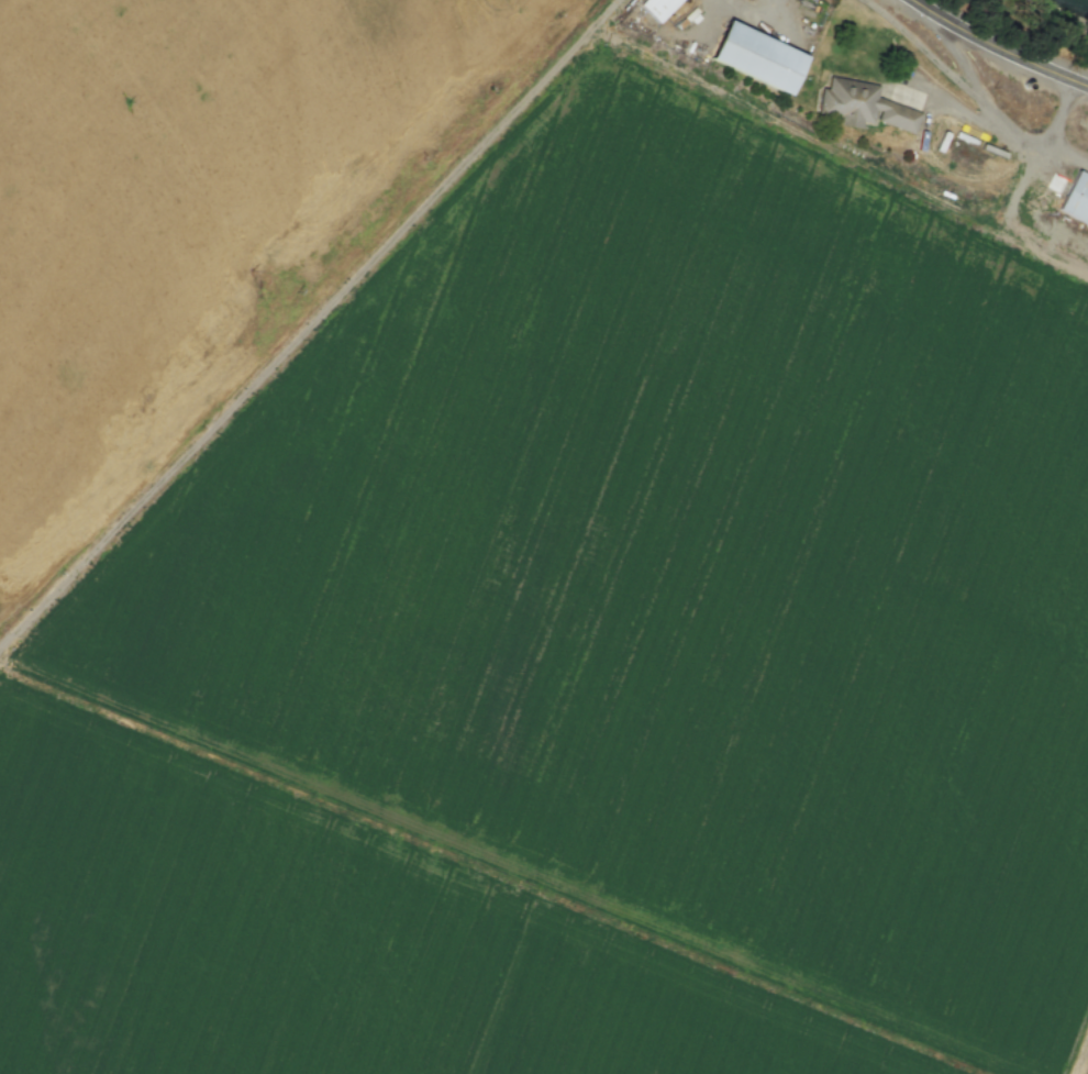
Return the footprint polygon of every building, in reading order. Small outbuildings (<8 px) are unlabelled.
[(682,0),(643,0),(639,3),(657,23),(682,0)] [(805,55),(727,20),(709,59),(788,94),(805,55)] [(921,112),(875,96),(878,89),(829,72),(816,111),(870,129),(874,120),(914,133),(921,112)] [(1076,171),(1057,211),(1087,226),(1087,176),(1076,171)]
